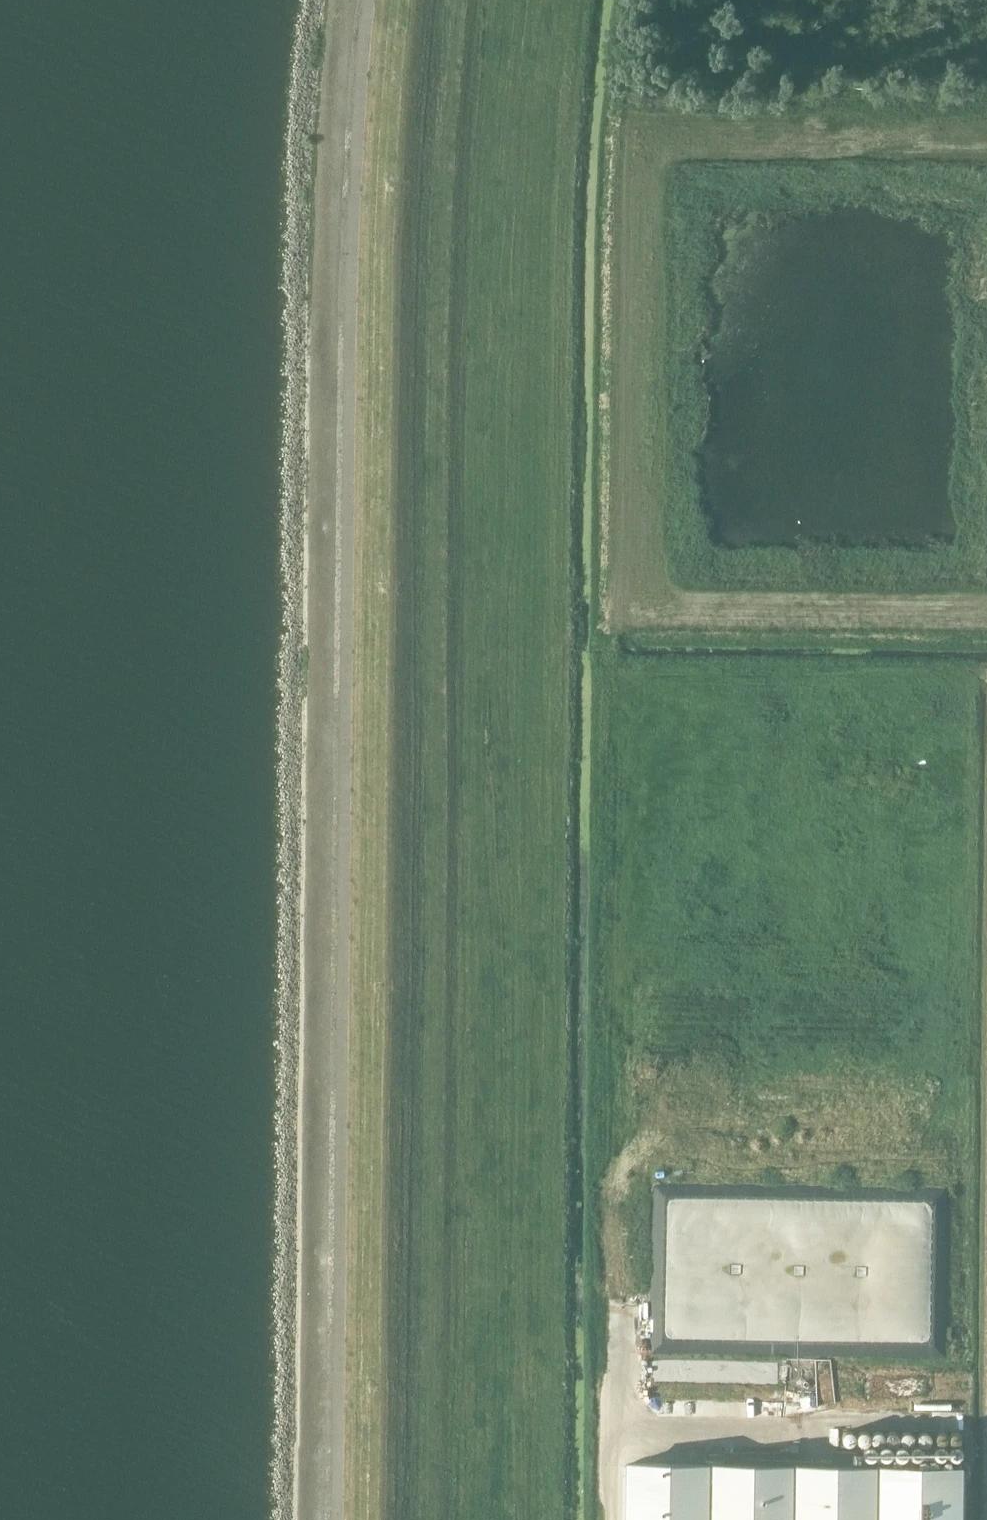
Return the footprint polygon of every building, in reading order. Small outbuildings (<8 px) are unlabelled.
[(840,1283),(849,1288),(860,1270),(851,1265),(840,1283)] [(792,1274),(797,1303),(818,1300),(814,1270),(792,1274)] [(769,1315),(769,1327),(798,1326),(797,1314),(769,1315)] [(732,1363),(734,1332),(721,1331),(719,1362),(732,1363)] [(683,1370),(688,1388),(720,1378),(710,1348),(696,1352),(700,1365),(683,1370)] [(626,1519),(962,1519),(963,1470),(626,1465),(626,1519)]
